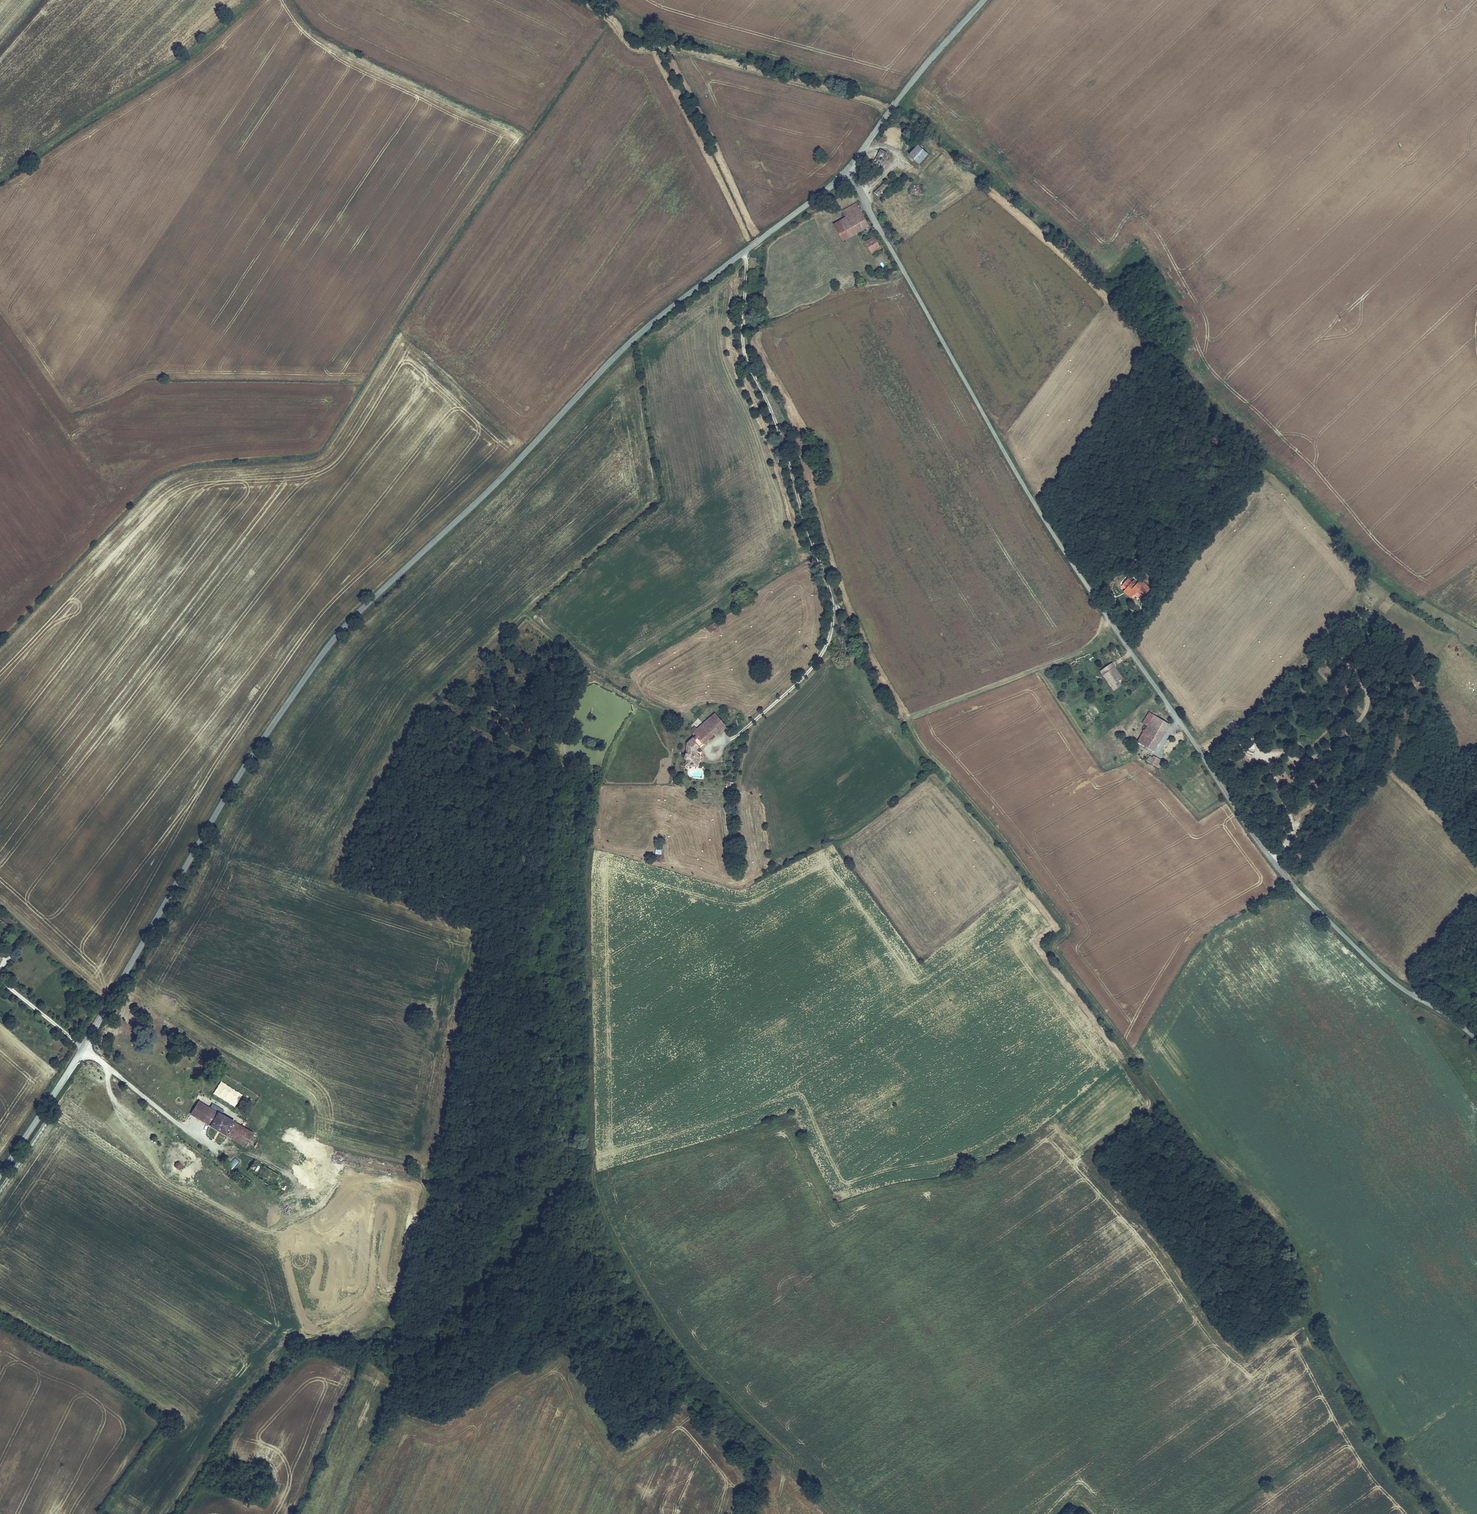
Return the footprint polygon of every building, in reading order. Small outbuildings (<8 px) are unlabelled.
[(920,156),(909,146),(901,156),(912,165),(920,156)] [(881,187),(877,184),(867,194),(872,198),(881,187)] [(840,221),(836,223),(845,239),(863,228),(850,207),(837,215),(840,221)] [(836,223),(828,227),(838,243),(845,239),(836,223)] [(878,252),(872,242),(862,246),(868,257),(878,252)] [(1122,590),(1129,597),(1133,592),(1139,596),(1146,588),(1136,580),(1133,583),(1130,581),(1128,583),(1124,579),(1119,584),(1123,588),(1122,590)] [(1126,599),(1129,597),(1122,590),(1119,593),(1126,599)] [(1109,687),(1117,681),(1114,676),(1114,674),(1110,669),(1111,668),(1109,664),(1097,673),(1109,687)] [(1114,676),(1117,681),(1120,679),(1111,668),(1110,669),(1114,674),(1114,676)] [(1119,686),(1116,682),(1109,687),(1112,691),(1119,686)] [(1145,709),(1139,718),(1147,723),(1149,720),(1164,730),(1168,724),(1145,709)] [(713,712),(707,718),(716,729),(723,724),(713,712)] [(716,729),(707,718),(683,738),(692,749),(716,729)] [(1152,750),(1164,730),(1149,720),(1147,723),(1136,740),(1152,750)] [(1147,759),(1152,763),(1157,756),(1154,754),(1152,757),(1150,755),(1147,759)] [(679,768),(688,770),(691,757),(685,756),(683,765),(680,765),(679,768)] [(1157,756),(1152,763),(1157,767),(1162,760),(1157,756)] [(0,920),(0,937),(8,926),(0,920)] [(254,1136),(198,1103),(191,1116),(246,1149),(254,1136)] [(276,1178),(250,1157),(243,1166),(270,1187),(275,1181),(277,1178),(276,1178)]
